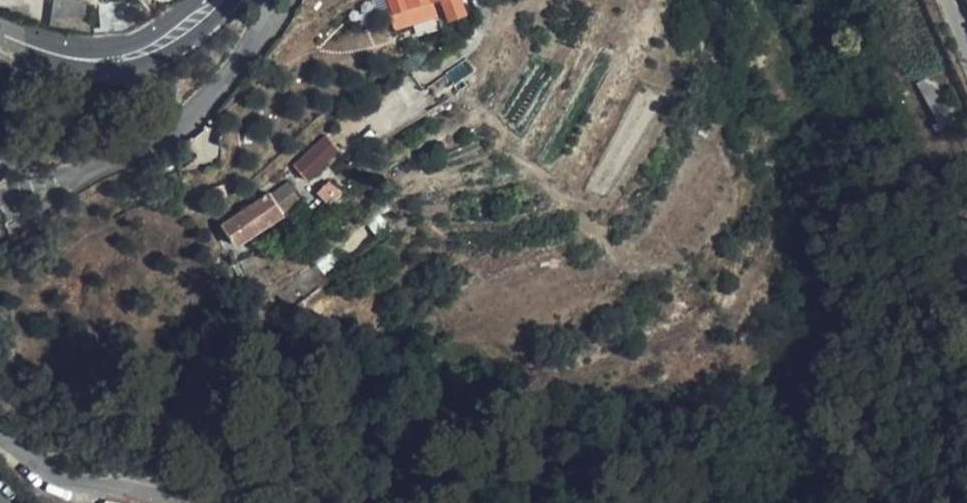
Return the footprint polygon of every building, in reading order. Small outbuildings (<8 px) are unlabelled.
[(108,24),(108,33),(131,32),(137,31),(134,0),(106,0),(108,24)] [(412,11),(443,2),(450,24),(467,18),(459,0),(408,0),(412,11)] [(309,180),(342,149),(330,136),(297,165),(309,180)] [(290,180),(275,188),(286,209),(302,201),(290,180)] [(240,244),(286,213),(273,194),(227,225),(240,244)]
